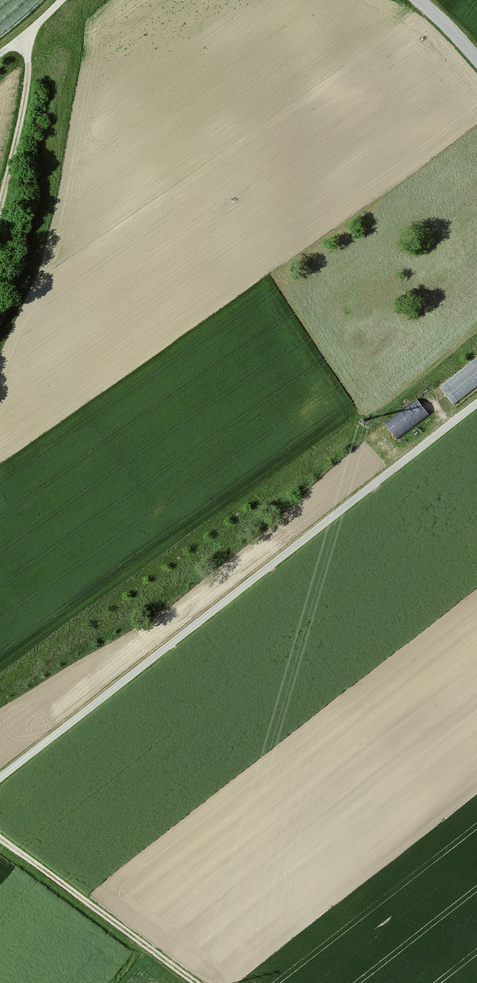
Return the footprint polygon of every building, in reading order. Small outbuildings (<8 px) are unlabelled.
[(476,384),(476,353),(439,384),(454,403),(476,384)] [(417,396),(385,421),(398,437),(430,412),(417,396)]
